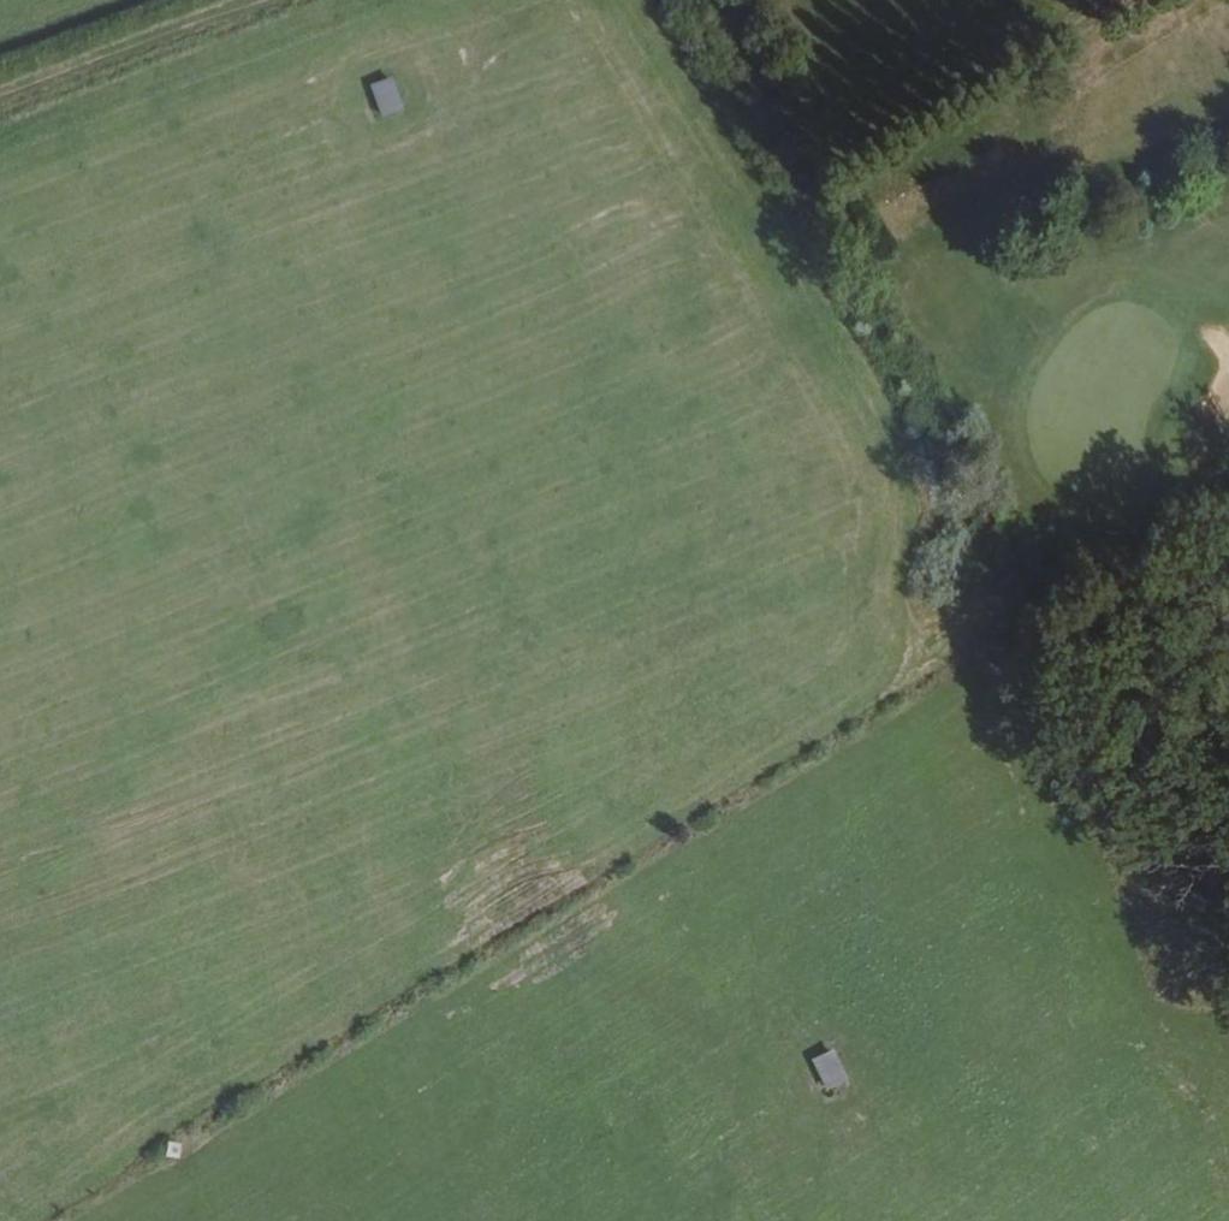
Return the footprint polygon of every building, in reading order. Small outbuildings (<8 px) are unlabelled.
[(392,77),(369,84),(379,117),(402,109),(392,77)] [(833,1049),(811,1059),(826,1089),(847,1079),(833,1049)]
